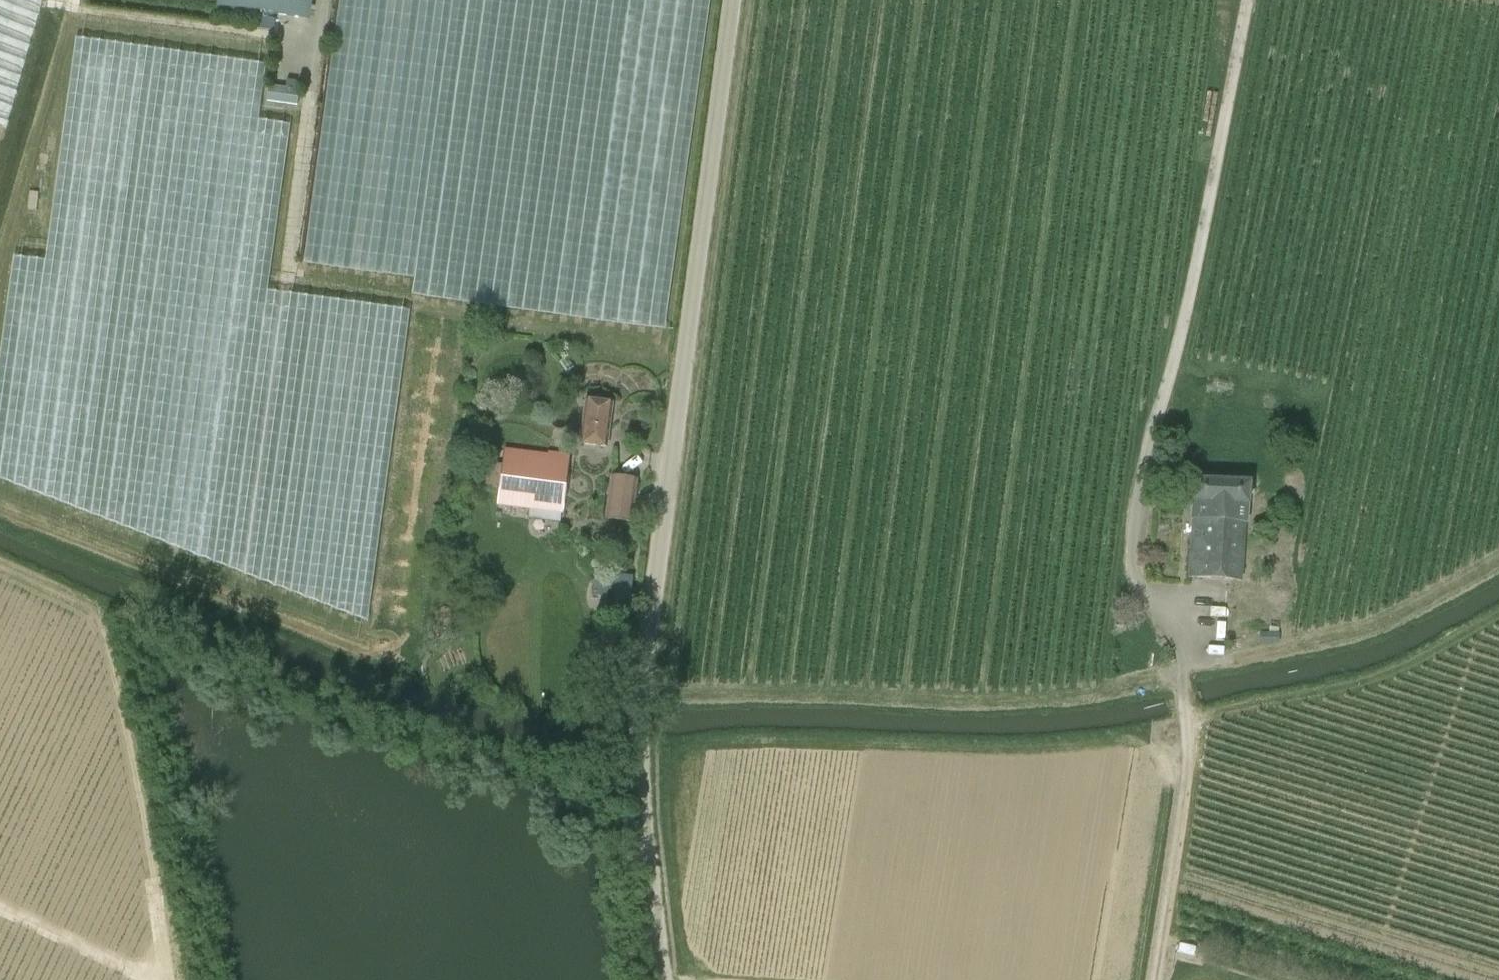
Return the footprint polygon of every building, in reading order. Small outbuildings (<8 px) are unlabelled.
[(219,10),(306,22),(309,0),(220,0),(219,10)] [(268,101),(299,103),(299,86),(268,85),(268,101)] [(611,403),(585,399),(579,443),(606,447),(611,403)] [(569,458),(503,449),(497,506),(562,514),(569,458)] [(611,475),(605,519),(631,522),(637,478),(611,475)] [(1247,521),(1249,481),(1193,479),(1182,478),(1181,497),(1190,498),(1189,519),(1191,519),(1187,578),(1242,582),(1246,521),(1247,521)] [(615,590),(613,616),(628,618),(633,576),(611,574),(612,562),(596,560),(593,588),(606,589),(607,590),(609,590),(615,590)]
